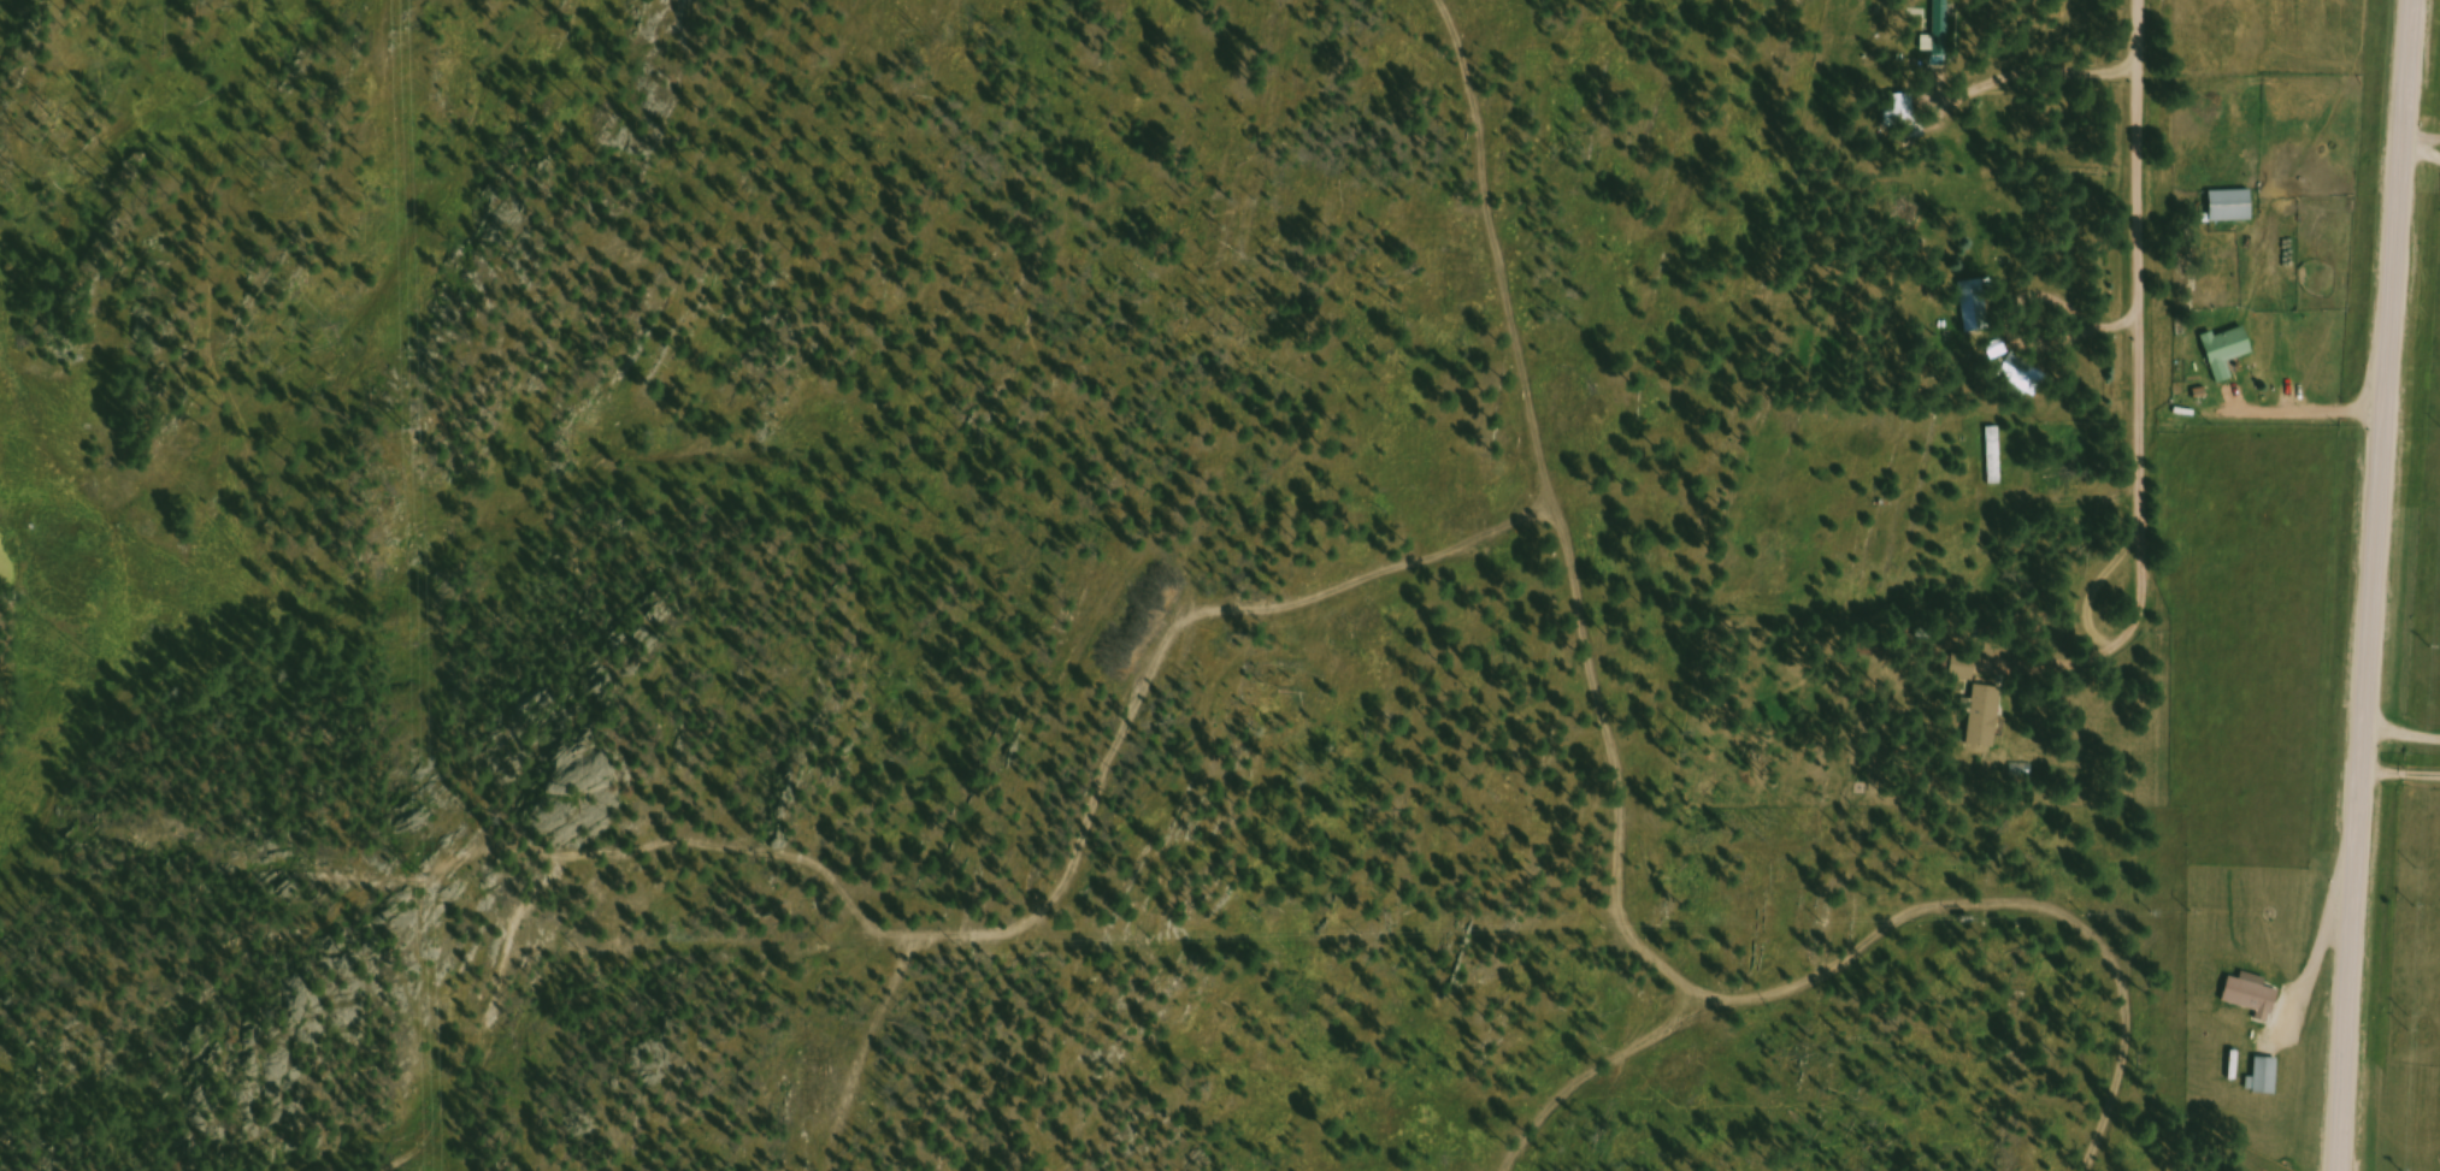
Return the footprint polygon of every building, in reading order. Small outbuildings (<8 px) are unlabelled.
[(1884,129),(1915,129),(1915,96),(1884,96),(1884,129)] [(2257,194),(2214,194),(2214,225),(2257,225),(2257,194)] [(1986,284),(1961,286),(1966,338),(1991,336),(1986,284)] [(2231,365),(2259,358),(2251,328),(2207,340),(2220,387),(2236,382),(2231,365)] [(2005,488),(2005,430),(1990,430),(1990,488),(2005,488)] [(1976,684),(1979,662),(1955,658),(1951,679),(1976,684)] [(2004,689),(1976,687),(1971,746),(2000,748),(2004,689)] [(2274,1026),(2280,991),(2269,989),(2270,981),(2245,976),(2244,981),(2232,979),(2226,1007),(2260,1013),(2258,1023),(2274,1026)] [(2280,1098),(2281,1061),(2258,1060),(2257,1097),(2280,1098)]
